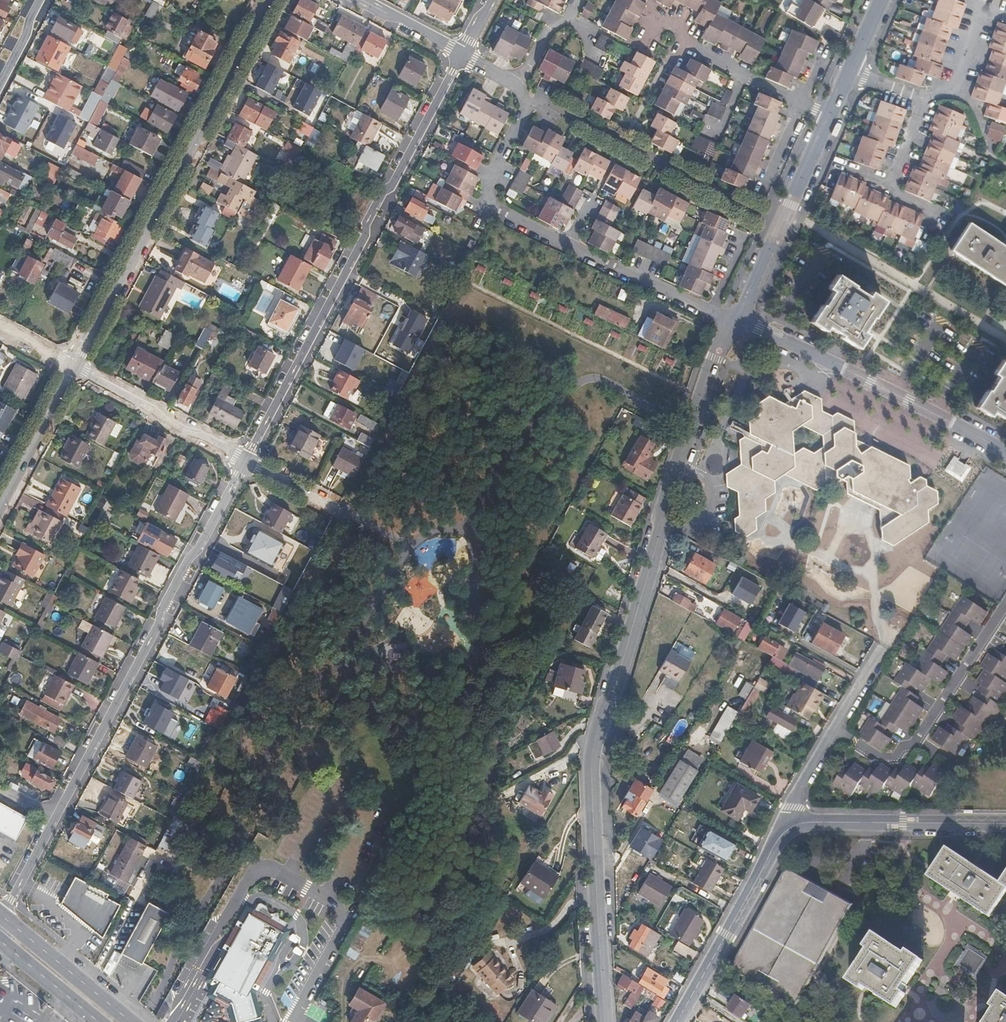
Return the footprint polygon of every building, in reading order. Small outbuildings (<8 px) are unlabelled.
[(292,15),(304,23),(305,22),(308,24),(312,17),(309,15),(314,4),(306,0),(300,0),(292,15)] [(447,23),(460,0),(433,0),(427,11),(447,23)] [(528,3),(534,6),(541,10),(545,3),(560,12),(566,0),(530,0),(528,3)] [(637,21),(646,4),(639,0),(617,0),(603,26),(628,39),(634,28),(629,26),(633,19),(637,21)] [(722,0),(684,0),(695,7),(693,10),(699,13),(696,18),(709,26),(703,36),(717,43),(720,38),(725,41),(722,47),(734,53),(737,47),(743,50),(740,56),(752,63),(767,38),(717,10),(723,0),(722,0)] [(810,0),(803,0),(798,8),(802,10),(797,18),(810,27),(814,26),(824,9),(810,0)] [(824,9),(825,9),(831,0),(810,0),(824,9)] [(932,5),(963,16),(968,5),(955,0),(934,0),(932,5)] [(588,3),(582,15),(589,18),(595,7),(588,3)] [(958,29),(963,16),(932,5),(931,9),(936,10),(932,20),(954,28),(958,29)] [(536,9),(532,16),(537,19),(541,12),(536,9)] [(112,10),(105,22),(128,35),(134,22),(112,10)] [(303,25),(304,23),(292,15),(285,30),(306,41),(312,30),(303,25)] [(317,20),(312,17),(308,24),(313,27),(317,20)] [(52,32),(70,41),(78,28),(59,18),(52,32)] [(954,28),(932,20),(928,18),(925,27),(920,25),(919,28),(950,39),(954,28)] [(1005,37),(1005,23),(997,19),(992,32),(1005,37)] [(346,51),(353,54),(363,33),(364,31),(358,28),(357,29),(340,20),(337,27),(354,36),(346,51)] [(122,47),(128,35),(105,22),(99,34),(122,47)] [(820,23),(815,32),(826,38),(831,30),(820,23)] [(496,47),(494,50),(506,57),(519,32),(507,26),(496,47)] [(945,52),(950,39),(919,28),(918,32),(922,34),(919,42),(945,52)] [(199,31),(185,57),(205,68),(213,51),(211,50),(216,40),(199,31)] [(280,31),(274,41),(277,42),(271,54),(288,64),(300,42),(280,31)] [(519,32),(506,57),(513,60),(515,56),(522,60),(533,39),(519,32)] [(820,44),(795,32),(777,67),(773,65),(768,77),(789,87),(795,76),(799,78),(803,71),(806,73),(812,61),(807,59),(810,53),(814,55),(820,44)] [(992,32),(988,45),(992,47),(1005,51),(1005,37),(992,32)] [(368,36),(363,33),(353,54),(349,61),(355,64),(359,55),(375,63),(386,43),(370,34),(368,36)] [(599,39),(611,45),(615,39),(603,33),(599,39)] [(608,52),(608,51),(611,45),(599,39),(596,46),(608,52)] [(47,41),(38,58),(58,70),(68,52),(47,41)] [(945,52),(919,42),(914,41),(913,44),(918,46),(915,55),(941,64),(945,52)] [(124,56),(127,50),(123,47),(111,69),(116,72),(123,57),(124,56)] [(988,58),(1005,65),(1005,51),(992,47),(988,58)] [(86,64),(89,57),(73,48),(69,55),(86,64)] [(330,54),(338,58),(340,53),(333,48),(330,54)] [(563,55),(551,48),(540,69),(546,72),(544,76),(550,80),(563,55)] [(348,63),(349,61),(353,54),(346,51),(343,49),(340,53),(338,58),(348,63)] [(134,54),(127,50),(124,56),(131,59),(134,54)] [(632,63),(650,73),(657,61),(638,51),(632,63)] [(565,83),(576,62),(563,55),(550,80),(556,83),(558,79),(565,83)] [(914,69),(926,73),(940,78),(945,66),(941,64),(915,55),(914,55),(912,58),(917,60),(914,69)] [(130,60),(123,57),(116,72),(112,79),(118,83),(130,60)] [(410,57),(400,76),(415,85),(425,66),(410,57)] [(681,69),(700,79),(705,82),(712,69),(692,57),(688,64),(684,62),(681,69)] [(586,58),(579,70),(586,73),(592,61),(586,58)] [(988,58),(983,71),(1005,79),(1005,65),(988,58)] [(626,60),(621,69),(627,72),(645,82),(650,73),(632,63),(626,60)] [(592,61),(586,73),(592,77),(598,65),(592,61)] [(271,95),(284,71),(269,63),(257,86),(271,95)] [(926,73),(914,69),(897,63),(896,66),(899,67),(896,76),(922,85),(926,73)] [(598,65),(592,77),(599,80),(605,68),(598,65)] [(195,79),(198,74),(185,67),(179,79),(195,88),(199,81),(195,79)] [(696,87),(700,79),(681,69),(677,67),(672,75),(696,87)] [(975,81),(1002,91),(1005,82),(1005,83),(1005,79),(983,71),(980,69),(975,81)] [(42,98),(43,98),(66,110),(80,85),(56,72),(42,98)] [(645,82),(627,72),(620,84),(638,94),(645,82)] [(696,87),(672,75),(668,83),(691,95),(696,87)] [(114,98),(121,84),(118,83),(112,79),(105,93),(114,98)] [(178,111),(187,94),(161,81),(153,97),(178,111)] [(971,95),(989,101),(996,104),(1000,95),(1005,96),(1005,94),(1005,92),(1002,91),(975,81),(971,95)] [(681,101),(687,104),(691,95),(668,83),(663,92),(681,101)] [(605,100),(617,106),(623,110),(631,97),(612,87),(605,100)] [(735,92),(728,88),(722,101),(729,105),(735,92)] [(392,89),(381,110),(397,119),(408,98),(392,89)] [(485,96),(486,95),(473,89),(460,113),(472,120),(485,96)] [(663,92),(656,105),(674,114),(681,101),(663,92)] [(722,177),(744,188),(749,176),(753,178),(756,171),(760,172),(765,162),(761,160),(764,153),(768,155),(771,149),(767,147),(773,133),(777,135),(783,123),(778,121),(781,115),(777,112),(782,102),(762,92),(757,103),(759,105),(731,168),(727,167),(722,177)] [(89,123),(100,101),(103,97),(95,93),(81,119),(89,123)] [(23,134),(39,105),(20,95),(4,124),(23,134)] [(485,127),(496,107),(489,103),(491,99),(485,96),(472,120),(485,127)] [(617,106),(605,100),(599,96),(592,109),(610,119),(617,106)] [(249,99),(240,117),(265,131),(267,126),(275,114),(264,108),(249,99)] [(100,101),(89,123),(103,130),(105,126),(100,123),(106,112),(103,111),(106,104),(100,101)] [(874,109),(873,112),(878,114),(904,123),(908,111),(883,101),(879,111),(874,109)] [(996,104),(989,101),(984,113),(1005,122),(1005,108),(996,104)] [(720,105),(714,102),(708,114),(714,117),(720,105)] [(504,106),(499,103),(496,107),(485,127),(498,134),(509,114),(502,110),(504,106)] [(934,115),(959,126),(964,129),(966,124),(961,122),(964,114),(939,103),(934,115)] [(141,119),(166,133),(175,116),(157,105),(153,113),(147,109),(141,119)] [(714,117),(721,121),(727,109),(720,105),(714,117)] [(702,121),(706,114),(693,107),(690,114),(702,121)] [(659,112),(653,125),(659,128),(670,134),(677,122),(659,112)] [(89,123),(81,119),(73,114),(71,119),(86,128),(89,123)] [(900,135),(904,123),(878,114),(875,122),(870,120),(868,124),(874,126),(900,135)] [(351,138),(359,142),(368,148),(381,124),(364,115),(351,138)] [(929,127),(934,129),(960,140),(961,137),(956,135),(959,126),(934,115),(929,127)] [(309,137),(314,127),(298,119),(293,129),(309,137)] [(123,141),(103,130),(89,123),(86,128),(85,130),(93,133),(91,137),(97,140),(94,146),(114,157),(123,141)] [(227,140),(237,145),(244,149),(252,133),(236,124),(227,140)] [(60,146),(69,151),(80,131),(71,126),(60,146)] [(535,154),(548,130),(548,129),(542,126),(539,130),(533,127),(522,147),(535,154)] [(870,135),(865,133),(864,136),(889,146),(895,148),(900,135),(874,126),(870,135)] [(139,128),(130,145),(151,156),(160,139),(139,128)] [(680,140),(670,134),(659,128),(653,141),(674,152),(680,140)] [(934,129),(929,142),(959,155),(961,151),(956,149),(960,140),(934,129)] [(543,159),(556,134),(548,130),(535,154),(543,159)] [(252,133),(244,149),(250,152),(259,137),(252,133)] [(700,149),(706,136),(699,133),(693,146),(700,149)] [(552,163),(561,147),(565,139),(556,134),(543,159),(552,163)] [(5,152),(9,144),(10,141),(0,135),(0,161),(5,152)] [(707,152),(713,139),(706,136),(700,149),(707,152)] [(860,146),(855,144),(854,147),(885,158),(889,146),(864,136),(860,146)] [(22,153),(26,146),(17,141),(16,143),(19,145),(16,150),(22,153)] [(383,156),(368,148),(359,142),(354,151),(362,156),(354,171),(370,180),(383,156)] [(929,142),(924,153),(949,165),(953,157),(958,159),(959,155),(929,142)] [(291,153),(282,169),(285,171),(290,173),(293,167),(301,150),(295,147),(288,143),(284,150),(291,153)] [(464,162),(476,169),(483,156),(459,143),(452,156),(464,162)] [(14,147),(9,144),(5,152),(10,155),(14,147)] [(87,159),(90,152),(77,145),(73,152),(87,159)] [(220,173),(223,174),(242,185),(257,156),(250,152),(244,149),(237,145),(226,166),(225,164),(220,173)] [(550,166),(563,173),(571,158),(573,154),(561,147),(552,163),(550,166)] [(880,171),(885,158),(854,147),(853,150),(858,152),(854,161),(880,171)] [(572,169),(585,176),(587,173),(596,156),(584,149),(577,161),(572,169)] [(66,167),(69,161),(71,157),(64,153),(59,163),(66,167)] [(918,166),(945,177),(949,179),(950,175),(946,173),(949,165),(924,153),(918,166)] [(596,156),(587,173),(600,181),(609,162),(596,156)] [(69,161),(66,167),(79,174),(82,168),(69,161)] [(479,179),(473,175),(476,169),(464,162),(460,169),(456,166),(452,175),(474,187),(479,179)] [(33,178),(21,172),(21,174),(0,163),(0,182),(3,184),(5,180),(18,187),(22,179),(30,183),(33,178)] [(918,166),(914,164),(909,176),(934,187),(938,178),(943,181),(945,177),(918,166)] [(618,191),(628,172),(616,165),(606,184),(618,191)] [(131,166),(128,173),(142,180),(145,173),(131,166)] [(79,174),(66,167),(63,172),(76,179),(79,174)] [(218,183),(223,174),(220,173),(212,168),(207,178),(218,183)] [(528,183),(531,176),(525,173),(520,170),(516,177),(528,183)] [(130,201),(142,180),(128,173),(125,171),(113,192),(130,201)] [(629,200),(634,192),(641,179),(628,172),(618,191),(617,193),(629,200)] [(839,206),(842,208),(845,203),(856,179),(842,172),(835,190),(831,197),(841,202),(839,206)] [(253,195),(255,191),(242,185),(223,174),(218,183),(231,190),(228,195),(223,192),(218,202),(237,213),(239,209),(241,209),(243,215),(251,219),(261,200),(253,195)] [(453,195),(466,202),(474,187),(452,175),(447,183),(456,189),(453,195)] [(996,193),(1004,181),(995,175),(987,187),(996,193)] [(938,193),(940,190),(934,187),(909,176),(903,188),(929,199),(933,190),(938,193)] [(524,189),(526,186),(528,183),(516,177),(513,183),(524,189)] [(855,211),(866,186),(867,183),(856,179),(845,203),(852,207),(851,211),(854,213),(855,211)] [(204,183),(199,192),(210,198),(215,189),(204,183)] [(521,195),(524,189),(513,183),(509,190),(521,195)] [(466,202),(453,195),(433,184),(426,196),(455,213),(459,206),(463,208),(466,202)] [(566,191),(580,199),(583,193),(578,189),(570,185),(566,191)] [(864,222),(867,216),(878,191),(866,186),(855,211),(863,215),(860,220),(864,222)] [(10,195),(0,189),(0,200),(5,203),(10,195)] [(90,208),(105,216),(112,220),(114,217),(112,216),(113,213),(121,218),(124,217),(126,215),(124,212),(126,209),(129,208),(130,205),(129,203),(130,201),(113,192),(107,189),(103,194),(108,197),(107,199),(97,194),(90,208)] [(655,219),(669,194),(660,189),(655,197),(646,214),(655,219)] [(13,190),(10,195),(23,201),(25,197),(13,190)] [(265,196),(270,199),(273,193),(268,190),(265,196)] [(640,196),(632,209),(645,216),(646,214),(655,197),(643,190),(640,196)] [(563,198),(576,205),(580,199),(566,191),(563,198)] [(878,224),(889,199),(890,196),(878,191),(867,216),(875,221),(873,225),(877,227),(878,224)] [(266,217),(273,204),(278,195),(273,193),(270,199),(262,215),(266,217)] [(666,217),(677,198),(669,194),(655,219),(663,224),(666,217)] [(262,215),(270,199),(265,196),(263,200),(265,201),(259,213),(262,215)] [(559,203),(549,198),(544,207),(568,220),(573,211),(559,203)] [(559,203),(573,211),(576,205),(563,198),(559,203)] [(666,217),(680,224),(680,223),(684,215),(689,204),(677,198),(666,217)] [(422,219),(428,208),(412,199),(406,210),(422,219)] [(884,233),(887,235),(901,204),(889,199),(878,224),(886,229),(884,233)] [(237,213),(218,202),(215,201),(211,207),(233,219),(237,213)] [(616,215),(620,209),(611,204),(606,202),(603,208),(616,215)] [(893,232),(901,235),(912,210),(901,204),(887,235),(891,237),(893,232)] [(213,230),(222,214),(208,207),(205,213),(202,212),(197,220),(199,222),(194,232),(197,234),(193,241),(207,248),(216,231),(213,230)] [(544,207),(537,219),(559,231),(563,224),(567,226),(570,220),(568,220),(544,207)] [(616,215),(603,208),(599,214),(613,221),(616,215)] [(908,244),(912,246),(916,238),(925,216),(918,213),(912,210),(901,235),(910,239),(908,244)] [(706,212),(702,223),(706,225),(724,233),(730,222),(706,212)] [(36,223),(43,226),(48,217),(41,213),(36,223)] [(609,228),(613,221),(599,214),(596,221),(609,228)] [(117,222),(112,220),(105,216),(93,238),(112,248),(122,228),(116,224),(117,222)] [(422,231),(398,218),(395,225),(397,226),(394,232),(415,243),(422,231)] [(72,248),(77,239),(75,238),(63,231),(66,226),(66,225),(56,220),(48,235),(55,239),(62,243),(72,248)] [(596,221),(591,229),(615,242),(619,233),(609,228),(596,221)] [(1005,245),(968,221),(950,249),(954,251),(998,280),(1004,284),(1005,281),(1005,246),(1005,245)] [(25,232),(30,235),(46,244),(45,238),(32,231),(35,224),(30,222),(25,232)] [(724,241),(727,234),(724,233),(706,225),(700,239),(725,250),(728,243),(724,241)] [(66,226),(63,231),(75,238),(78,233),(66,226)] [(591,229),(587,235),(591,238),(588,244),(608,254),(615,242),(591,229)] [(310,265),(311,266),(322,272),(337,244),(325,237),(321,244),(315,241),(305,258),(312,262),(310,265)] [(33,243),(28,239),(20,254),(23,255),(14,272),(21,275),(22,273),(28,276),(25,281),(33,285),(43,266),(30,259),(32,256),(28,253),(33,243)] [(725,250),(700,239),(694,252),(716,261),(719,254),(723,256),(725,250)] [(639,256),(645,243),(641,242),(638,240),(632,251),(632,253),(639,256)] [(399,254),(393,265),(415,277),(426,255),(402,242),(396,253),(399,254)] [(645,259),(652,247),(648,245),(645,243),(639,256),(645,259)] [(652,262),(658,249),(655,248),(652,247),(645,259),(652,262)] [(216,264),(211,261),(187,248),(175,271),(188,278),(190,274),(205,283),(216,264)] [(72,268),(76,260),(55,249),(40,278),(45,281),(56,260),(72,268)] [(658,265),(664,252),(658,249),(652,262),(658,265)] [(666,269),(667,267),(671,257),(672,256),(664,252),(658,265),(666,269)] [(716,261),(694,252),(688,265),(714,277),(717,271),(712,269),(716,261)] [(294,257),(292,255),(278,282),(280,283),(294,257)] [(296,292),(311,266),(310,265),(294,257),(280,283),(296,292)] [(684,274),(710,286),(714,277),(688,265),(684,274)] [(2,275),(7,278),(11,271),(5,269),(2,275)] [(162,271),(159,276),(157,275),(148,291),(151,292),(148,298),(165,307),(176,287),(181,290),(185,283),(162,271)] [(835,273),(827,287),(830,289),(823,301),(822,300),(809,321),(823,330),(826,326),(840,335),(839,336),(856,346),(865,333),(861,330),(868,319),(869,319),(882,300),(868,291),(865,294),(853,286),(853,285),(835,273)] [(684,274),(678,288),(700,298),(704,290),(708,292),(710,286),(684,274)] [(50,302),(69,313),(80,294),(61,283),(50,302)] [(289,303),(292,297),(278,289),(275,296),(289,303)] [(356,300),(344,322),(361,331),(373,309),(370,307),(373,302),(359,295),(357,300),(356,300)] [(287,332),(299,311),(274,297),(263,319),(287,332)] [(159,319),(165,307),(148,298),(142,310),(159,319)] [(666,315),(669,306),(656,300),(652,308),(666,315)] [(599,306),(594,316),(625,331),(629,321),(599,306)] [(666,315),(652,308),(646,320),(645,335),(666,345),(677,321),(666,315)] [(666,345),(645,335),(646,320),(638,337),(663,349),(666,345)] [(250,340),(253,333),(238,326),(235,332),(250,340)] [(205,345),(212,332),(205,329),(198,342),(205,345)] [(170,351),(177,338),(165,331),(158,345),(170,351)] [(258,344),(261,338),(253,333),(250,340),(258,344)] [(259,348),(249,366),(265,374),(274,356),(259,348)] [(151,376),(155,379),(162,365),(164,363),(138,349),(129,366),(137,371),(134,374),(148,381),(151,376)] [(1002,358),(992,373),(995,375),(987,388),(986,388),(974,406),(989,416),(993,411),(1005,421),(1005,361),(1002,358)] [(17,364),(6,387),(24,396),(36,375),(17,364)] [(179,374),(162,365),(155,379),(153,383),(170,392),(179,374)] [(358,388),(362,380),(341,370),(338,377),(340,379),(334,391),(348,399),(355,386),(358,388)] [(191,377),(178,402),(186,408),(190,400),(193,402),(199,393),(197,392),(202,383),(191,377)] [(211,414),(222,394),(220,393),(210,414),(211,414)] [(225,401),(227,397),(222,394),(211,414),(236,428),(245,411),(225,401)] [(753,520),(764,514),(762,502),(772,496),(771,484),(781,477),(813,493),(823,485),(829,488),(838,481),(843,484),(844,496),(877,511),(879,542),(890,548),(924,524),(922,512),(933,505),(931,493),(921,489),(920,482),(914,480),(908,484),(903,482),(903,469),(849,446),(846,427),(829,420),(822,424),(811,419),(811,407),(793,400),(774,413),(755,405),(747,412),(748,425),(738,432),(739,443),(729,450),(730,474),(721,475),(722,489),(734,493),(737,516),(731,521),(733,533),(743,538),(754,531),(753,520)] [(332,420),(332,421),(349,430),(357,416),(332,402),(324,416),(332,420)] [(0,440),(15,412),(0,403),(0,440)] [(366,426),(379,432),(383,424),(363,413),(359,420),(367,424),(366,426)] [(91,426),(85,436),(105,447),(110,437),(117,441),(124,427),(100,415),(93,427),(91,426)] [(648,432),(652,425),(640,419),(637,426),(648,432)] [(301,425),(289,448),(307,459),(320,435),(301,425)] [(358,442),(370,448),(375,440),(363,433),(358,442)] [(71,435),(67,443),(69,444),(61,460),(78,468),(90,445),(71,435)] [(644,435),(624,468),(647,482),(656,466),(652,463),(653,461),(650,459),(650,458),(648,457),(652,451),(651,450),(655,442),(644,435)] [(127,451),(119,465),(121,471),(127,474),(134,473),(142,477),(148,466),(153,469),(165,447),(153,441),(147,452),(134,445),(129,452),(127,451)] [(354,479),(361,466),(364,459),(344,449),(334,468),(354,479)] [(195,460),(187,475),(200,482),(208,468),(195,460)] [(960,477),(965,468),(953,461),(948,470),(960,477)] [(47,507),(65,516),(66,517),(81,489),(64,480),(55,497),(53,496),(47,507)] [(174,523),(188,496),(169,486),(155,512),(174,523)] [(640,508),(637,506),(641,500),(630,492),(626,499),(621,496),(609,516),(625,527),(633,515),(635,516),(640,508)] [(110,523),(120,507),(114,504),(105,520),(110,523)] [(273,504),(262,523),(280,533),(290,513),(273,504)] [(62,522),(65,516),(47,507),(44,512),(62,522)] [(44,512),(33,534),(50,544),(62,522),(44,512)] [(147,524),(138,542),(167,557),(176,541),(147,524)] [(591,528),(578,553),(594,562),(608,537),(591,528)] [(280,565),(289,548),(269,538),(260,555),(280,565)] [(23,543),(19,551),(23,553),(15,567),(34,577),(46,555),(23,543)] [(155,564),(159,557),(139,545),(127,567),(146,577),(153,563),(155,564)] [(235,582),(245,565),(226,554),(218,570),(224,573),(223,575),(235,582)] [(696,554),(686,572),(706,583),(715,564),(696,554)] [(304,556),(287,588),(289,588),(294,591),(311,560),(304,556)] [(134,586),(137,580),(119,570),(107,592),(127,603),(135,587),(134,586)] [(25,580),(10,571),(6,578),(2,576),(0,579),(0,602),(10,608),(25,580)] [(760,587),(741,578),(730,597),(748,608),(760,587)] [(213,609),(223,589),(211,583),(200,602),(213,609)] [(277,611),(282,614),(294,591),(289,588),(277,611)] [(948,610),(963,620),(966,615),(974,621),(983,608),(960,593),(948,610)] [(678,594),(673,603),(687,610),(691,603),(678,594)] [(112,628),(123,607),(104,597),(93,617),(112,628)] [(250,634),(262,609),(242,599),(229,623),(250,634)] [(803,614),(787,605),(776,625),(792,634),(803,614)] [(607,617),(593,608),(578,633),(593,641),(607,617)] [(936,628),(959,643),(968,630),(959,625),(963,620),(948,610),(936,628)] [(265,629),(272,633),(281,616),(274,612),(265,629)] [(733,634),(741,620),(726,612),(718,626),(733,634)] [(211,657),(223,633),(202,622),(189,645),(211,657)] [(747,637),(753,627),(748,623),(742,634),(747,637)] [(834,656),(845,637),(823,625),(813,645),(834,656)] [(102,659),(113,637),(93,626),(82,648),(102,659)] [(959,643),(936,628),(924,645),(939,655),(942,650),(951,656),(959,643)] [(588,650),(593,641),(578,633),(573,641),(588,650)] [(742,634),(738,639),(744,642),(747,637),(742,634)] [(779,662),(787,649),(766,638),(759,650),(774,659),(779,662)] [(18,661),(20,657),(24,651),(5,641),(0,650),(0,651),(18,661)] [(912,663),(927,673),(935,679),(944,666),(935,660),(939,655),(924,645),(912,663)] [(654,670),(673,681),(684,660),(667,649),(654,670)] [(787,649),(779,662),(783,664),(791,651),(787,649)] [(234,667),(240,656),(231,651),(225,662),(234,667)] [(87,686),(99,664),(79,653),(67,675),(87,686)] [(820,681),(826,670),(797,653),(791,664),(820,681)] [(980,671),(997,683),(1005,670),(1005,663),(992,653),(989,658),(983,654),(974,667),(980,671)] [(240,656),(234,667),(241,671),(242,667),(246,670),(251,661),(240,656)] [(919,686),(927,673),(912,663),(903,657),(891,674),(900,681),(906,685),(909,679),(919,686)] [(219,666),(209,684),(227,694),(237,675),(219,666)] [(561,666),(552,696),(579,704),(584,686),(583,685),(586,672),(561,666)] [(737,693),(749,700),(753,695),(755,691),(764,675),(752,668),(737,693)] [(1004,687),(997,683),(980,671),(972,684),(977,688),(973,694),(978,698),(991,706),(1004,687)] [(62,706),(73,686),(54,675),(42,696),(62,706)] [(915,691),(906,685),(900,681),(888,699),(911,715),(920,702),(911,696),(915,691)] [(813,710),(822,694),(800,682),(786,708),(806,719),(812,709),(813,710)] [(996,710),(991,706),(978,698),(974,704),(969,700),(960,713),(978,725),(983,729),(996,710)] [(876,716),(887,723),(891,726),(894,722),(903,727),(911,715),(888,699),(876,716)] [(54,732),(60,720),(27,702),(21,714),(54,732)] [(167,736),(178,715),(156,704),(145,725),(167,736)] [(205,722),(220,730),(226,720),(230,712),(219,706),(217,711),(212,708),(205,722)] [(753,710),(746,706),(740,715),(747,719),(753,710)] [(769,718),(792,731),(797,722),(774,709),(769,718)] [(965,744),(978,725),(960,713),(954,709),(945,722),(951,726),(948,732),(959,740),(965,744)] [(883,729),(887,723),(876,716),(872,713),(861,731),(884,747),(892,735),(883,729)] [(947,759),(959,740),(948,732),(942,728),(937,734),(931,730),(922,742),(947,759)] [(529,748),(538,763),(561,750),(553,734),(529,748)] [(57,736),(53,744),(64,749),(68,742),(57,736)] [(138,736),(125,759),(145,770),(157,747),(138,736)] [(29,756),(52,768),(60,753),(37,741),(29,756)] [(755,747),(744,767),(764,778),(775,758),(755,747)] [(698,772),(705,760),(688,749),(680,761),(698,772)] [(188,765),(199,771),(203,763),(192,758),(188,765)] [(660,793),(678,804),(698,772),(680,761),(660,793)] [(850,794),(858,781),(866,771),(853,762),(848,770),(842,766),(831,781),(850,794)] [(877,794),(885,782),(893,771),(880,762),(874,771),(869,767),(866,771),(858,781),(877,794)] [(904,795),(913,782),(920,771),(908,762),(901,771),(896,767),(893,771),(885,782),(904,795)] [(924,765),(920,771),(913,782),(931,795),(947,772),(934,763),(930,769),(924,765)] [(33,781),(38,772),(39,770),(28,764),(23,773),(24,776),(33,781)] [(126,770),(117,787),(136,797),(144,780),(126,770)] [(33,781),(32,783),(44,790),(46,788),(49,790),(54,781),(38,772),(33,781)] [(637,778),(655,789),(658,784),(640,773),(637,778)] [(544,780),(542,785),(530,778),(520,796),(543,808),(555,786),(544,780)] [(636,779),(654,791),(655,789),(637,778),(636,779)] [(646,802),(647,802),(654,791),(636,779),(629,790),(632,792),(622,808),(637,816),(646,802)] [(751,812),(759,798),(737,785),(722,811),(737,821),(744,809),(751,812)] [(120,821),(130,801),(114,792),(104,812),(120,821)] [(15,841),(28,817),(0,803),(0,833),(15,841)] [(99,823),(86,816),(82,823),(79,821),(74,830),(82,834),(79,839),(89,844),(99,823)] [(237,839),(250,846),(257,833),(245,826),(237,839)] [(652,861),(652,860),(663,842),(643,829),(631,848),(652,861)] [(708,852),(717,835),(710,831),(700,847),(708,852)] [(727,863),(737,846),(717,835),(708,852),(727,863)] [(132,883),(152,845),(136,837),(116,874),(132,883)] [(1002,885),(946,848),(928,876),(990,916),(1005,892),(1005,878),(1002,885)] [(711,894),(724,870),(708,860),(694,884),(711,894)] [(545,899),(559,878),(535,863),(521,884),(545,899)] [(787,871),(731,969),(795,1005),(849,905),(838,899),(827,893),(805,880),(787,871)] [(673,888),(645,872),(633,891),(663,908),(673,888)] [(72,886),(64,902),(105,937),(122,903),(109,896),(111,893),(78,875),(72,886)] [(212,978),(220,982),(246,997),(250,991),(255,994),(273,963),(268,960),(287,927),(273,919),(276,914),(270,911),(268,905),(262,901),(260,902),(253,914),(249,912),(212,978)] [(168,917),(147,905),(121,954),(120,957),(140,968),(168,917)] [(685,909),(669,935),(688,947),(703,920),(685,909)] [(643,927),(631,947),(649,958),(661,937),(643,927)] [(874,935),(866,948),(869,951),(849,982),(863,991),(865,988),(896,1008),(905,994),(902,992),(922,961),(908,951),(905,955),(874,935)] [(675,951),(693,962),(697,954),(679,943),(675,951)] [(974,976),(985,960),(967,949),(957,965),(974,976)] [(103,971),(109,975),(120,957),(121,954),(115,950),(103,971)] [(514,980),(490,952),(473,968),(497,995),(514,980)] [(631,1010),(645,988),(624,976),(617,987),(627,994),(629,991),(633,993),(625,1006),(631,1010)] [(657,994),(656,995),(663,999),(667,1002),(671,1004),(672,1001),(670,999),(671,997),(661,990),(666,981),(658,977),(655,982),(645,976),(640,983),(657,994)] [(246,997),(220,982),(213,994),(231,1004),(236,1021),(242,1021),(257,1018),(250,991),(246,997)] [(672,989),(680,994),(684,987),(676,982),(672,989)] [(351,1003),(362,1010),(354,1021),(375,1021),(380,1013),(375,1011),(381,1000),(361,988),(351,1003)] [(530,1021),(548,1021),(558,1007),(534,991),(518,1014),(530,1021)] [(993,1009),(997,1011),(990,1021),(1005,1021),(1005,998),(1002,995),(993,1009)] [(738,996),(729,1010),(724,1018),(729,1021),(741,1021),(743,1019),(744,1019),(752,1005),(738,996)] [(170,1009),(163,1005),(157,1017),(163,1021),(170,1009)] [(643,1018),(636,1013),(631,1021),(641,1021),(643,1018)] [(643,1021),(656,1021),(658,1018),(648,1013),(643,1021)]
